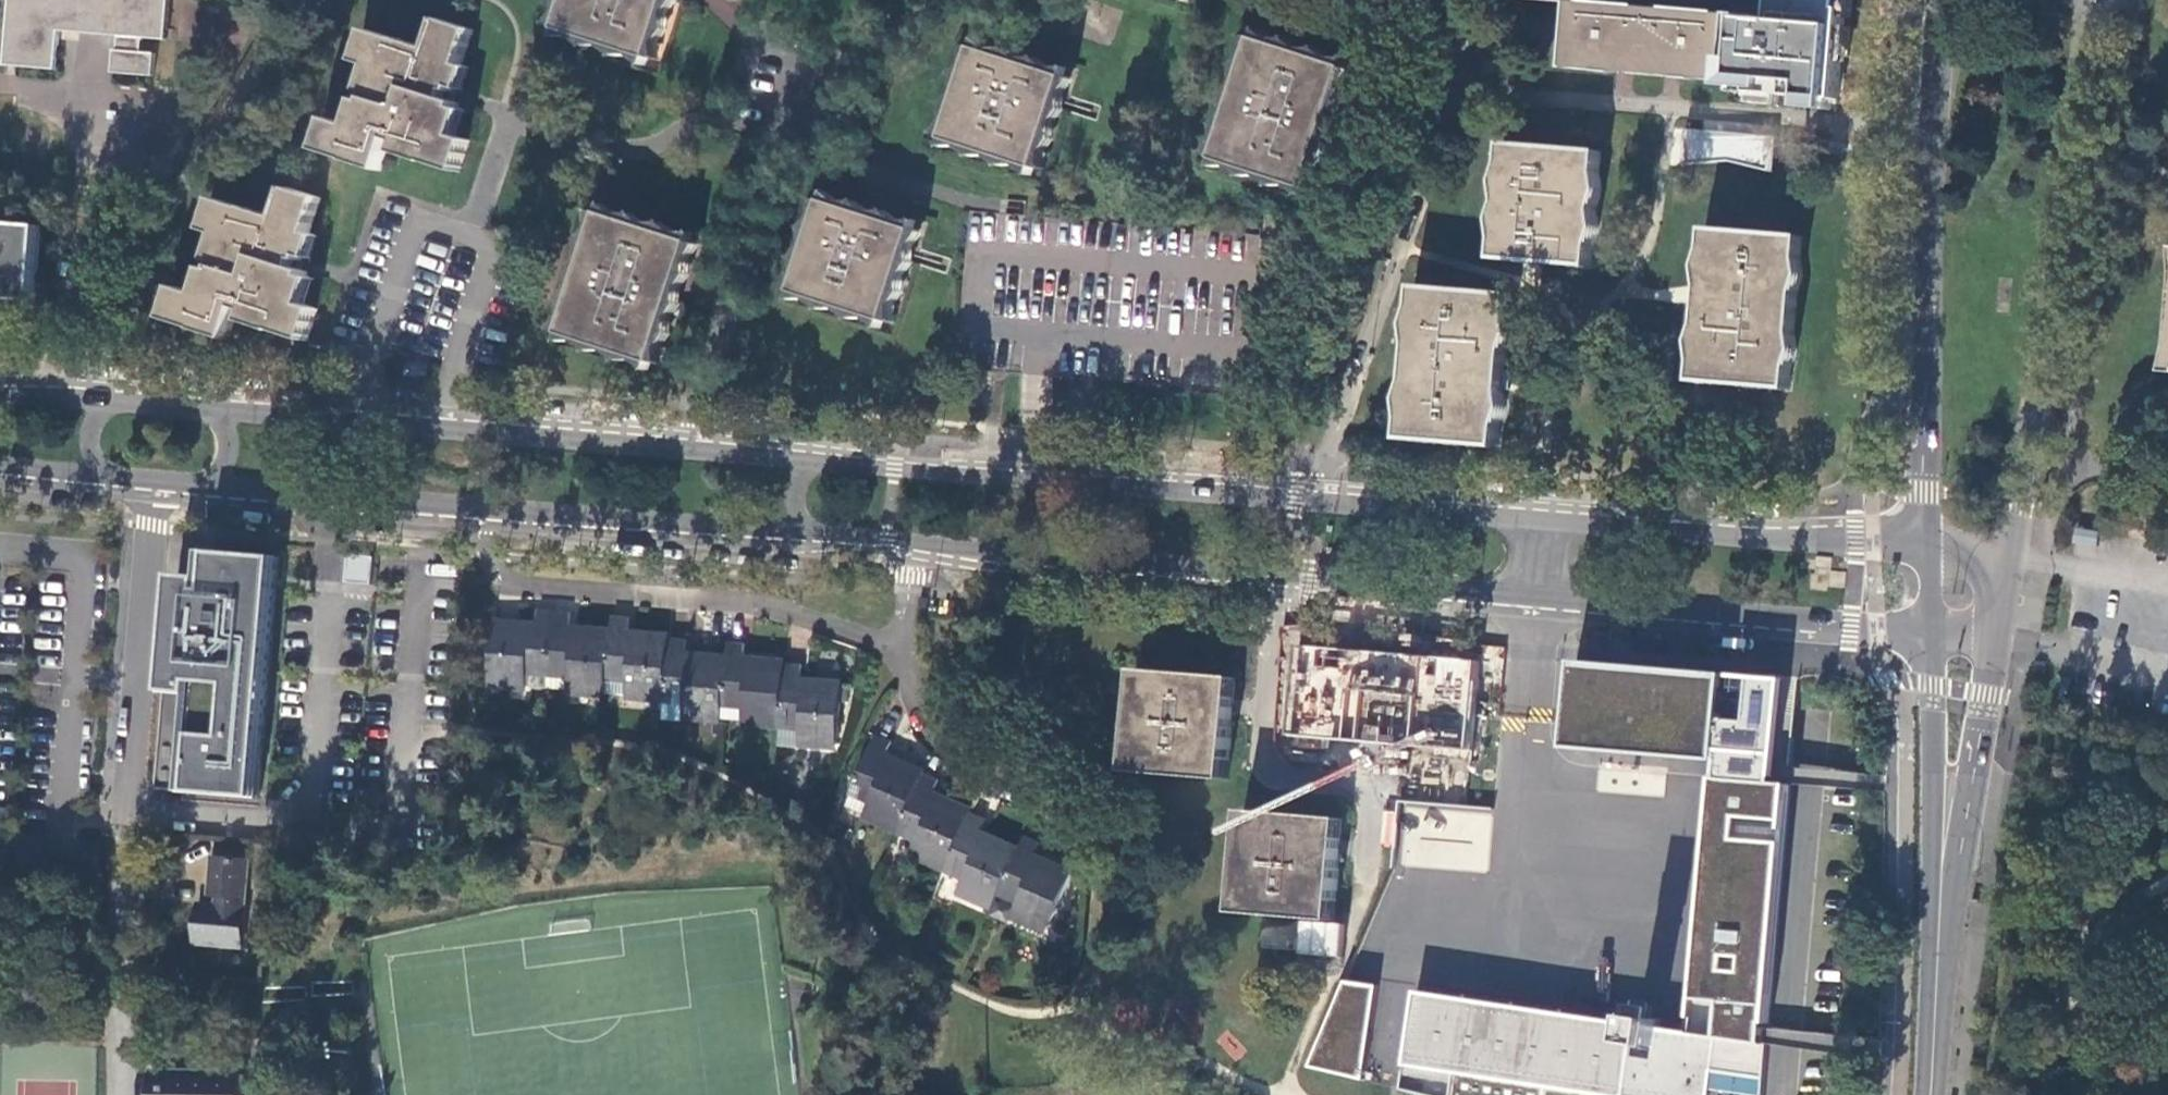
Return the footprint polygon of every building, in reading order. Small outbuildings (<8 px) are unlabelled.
[(154,78),(155,55),(143,54),(144,40),(168,42),(171,0),(12,0),(4,67),(56,71),(60,35),(119,40),(117,53),(111,74),(154,78)] [(651,56),(669,0),(569,0),(560,27),(651,56)] [(1727,81),(1733,16),(1583,4),(1583,0),(1542,0),(1572,2),(1567,68),(1624,73),(1671,76),(1727,81)] [(1727,81),(1856,92),(1859,52),(1863,0),(1734,0),(1733,16),(1727,81)] [(457,108),(459,103),(451,100),(461,93),(462,66),(474,28),(441,18),(431,49),(369,29),(358,62),(380,69),(360,128),(350,125),(328,118),(318,148),(381,169),(391,135),(399,138),(395,151),(459,170),(469,139),(457,136),(450,133),(457,108)] [(944,136),(1036,167),(1067,75),(975,44),(944,136)] [(1212,167),(1304,197),(1343,75),(1252,46),(1212,167)] [(1709,162),(1710,148),(1707,148),(1709,131),(1677,128),(1674,158),(1709,162)] [(1494,257),(1591,265),(1600,230),(1598,210),(1602,190),(1598,151),(1500,145),(1491,179),(1493,201),(1490,218),(1494,257)] [(307,341),(316,310),(304,305),(296,302),(306,273),(297,270),(309,234),(320,198),(286,187),(276,218),(214,199),(204,230),(227,237),(208,296),(177,286),(167,318),(231,338),(237,319),(241,308),(247,311),(244,321),(307,341)] [(794,291),(886,321),(916,227),(824,197),(794,291)] [(562,335),(652,365),(692,242),(603,213),(562,335)] [(42,225),(0,222),(0,298),(37,301),(42,225)] [(1694,379),(1790,389),(1798,353),(1794,315),(1803,278),(1803,271),(1802,237),(1706,228),(1697,266),(1699,306),(1691,344),(1694,379)] [(1400,437),(1497,446),(1506,412),(1503,371),(1511,338),(1509,296),(1413,288),(1404,324),(1407,361),(1397,397),(1400,437)] [(2080,530),(2077,545),(2101,549),(2104,534),(2080,530)] [(159,788),(260,796),(271,664),(278,580),(280,557),(213,551),(210,589),(204,589),(205,577),(188,575),(177,574),(159,788)] [(375,556),(348,554),(346,582),(373,584),(375,556)] [(536,624),(494,622),(490,680),(530,683),(532,667),(550,669),(555,609),(537,608),(536,624)] [(570,610),(555,609),(550,669),(569,670),(568,687),(606,690),(606,689),(607,671),(611,630),(569,628),(570,610)] [(612,614),(611,630),(607,671),(622,673),(621,690),(665,694),(668,655),(669,638),(625,634),(627,615),(612,614)] [(742,645),(727,643),(726,659),(723,698),(743,700),(741,717),(780,721),(785,663),(741,659),(742,645)] [(1292,737),(1472,749),(1481,663),(1299,649),(1292,737)] [(668,655),(665,694),(682,695),(680,711),(721,715),(723,698),(726,659),(668,655)] [(785,663),(780,721),(796,723),(795,738),(833,742),(839,684),(799,679),(801,663),(785,662),(785,663)] [(550,669),(532,667),(530,683),(549,685),(550,669)] [(1724,753),(1769,757),(1775,686),(1575,668),(1568,739),(1724,753)] [(569,670),(550,669),(549,685),(568,687),(569,670)] [(607,671),(606,689),(621,690),(622,673),(607,671)] [(1129,772),(1229,780),(1237,679),(1137,671),(1129,772)] [(682,695),(665,694),(663,717),(680,718),(680,711),(682,695)] [(723,698),(721,715),(741,717),(743,700),(723,698)] [(796,723),(780,721),(778,744),(794,745),(795,738),(796,723)] [(899,830),(922,777),(883,759),(890,744),(874,737),(850,791),(871,801),(864,814),(899,830)] [(1699,1007),(1690,1007),(1686,1036),(1662,1032),(1663,1023),(1639,1019),(1638,1028),(1419,994),(1403,1091),(1419,1094),(1765,1094),(1795,760),(1769,757),(1724,753),(1699,1007)] [(910,854),(947,870),(970,817),(929,799),(936,783),(922,777),(899,830),(918,838),(910,854)] [(1236,913),(1336,921),(1344,820),(1244,812),(1236,913)] [(959,890),(996,906),(1002,892),(1019,854),(979,835),(985,821),(971,815),(970,817),(947,870),(965,879),(959,890)] [(1040,844),(1026,838),(1019,854),(1002,892),(1019,900),(1013,913),(1046,928),(1071,874),(1034,858),(1040,844)] [(198,942),(245,946),(251,859),(214,857),(211,892),(220,893),(219,905),(201,903),(198,942)] [(1260,948),(1294,950),(1295,928),(1262,925),(1260,948)] [(242,1072),(156,1070),(155,1094),(241,1094),(242,1072)]
